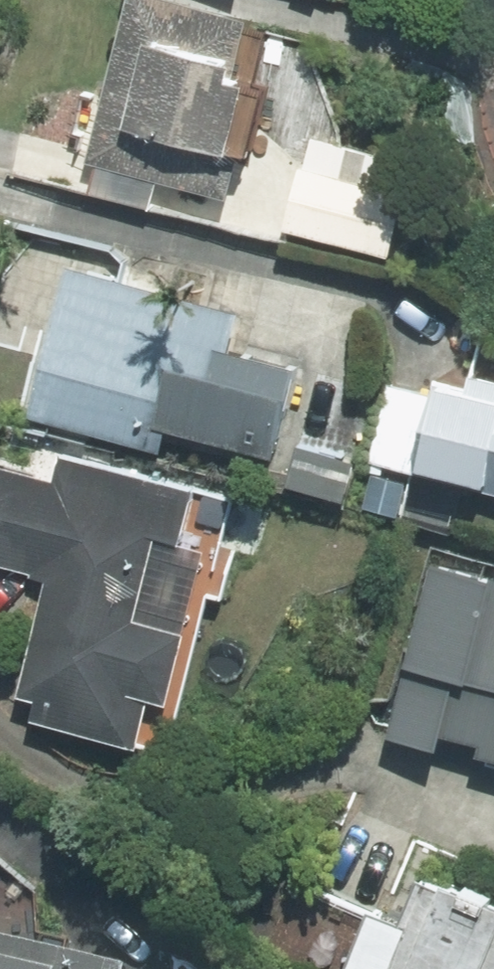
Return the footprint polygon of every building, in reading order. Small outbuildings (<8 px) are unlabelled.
[(263,17),(200,0),(134,0),(91,160),(237,199),(269,79),(248,73),(263,17)] [(385,151),(318,132),(291,225),(401,257),(421,187),(379,175),(385,151)] [(175,430),(284,459),(311,358),(237,338),(244,309),(76,264),(35,415),(169,451),(175,430)] [(452,366),(448,388),(390,378),(376,462),(493,487),(493,373),(452,366)] [(222,543),(188,534),(202,484),(66,447),(58,475),(0,459),(0,564),(53,578),(16,711),(149,748),(164,695),(179,700),(222,543)] [(435,552),(390,729),(450,745),(454,730),(490,739),(486,754),(493,756),(493,567),(435,552)] [(380,912),(359,968),(493,968),(493,895),(437,874),(417,926),(380,912)] [(0,934),(0,968),(147,968),(0,934)]
